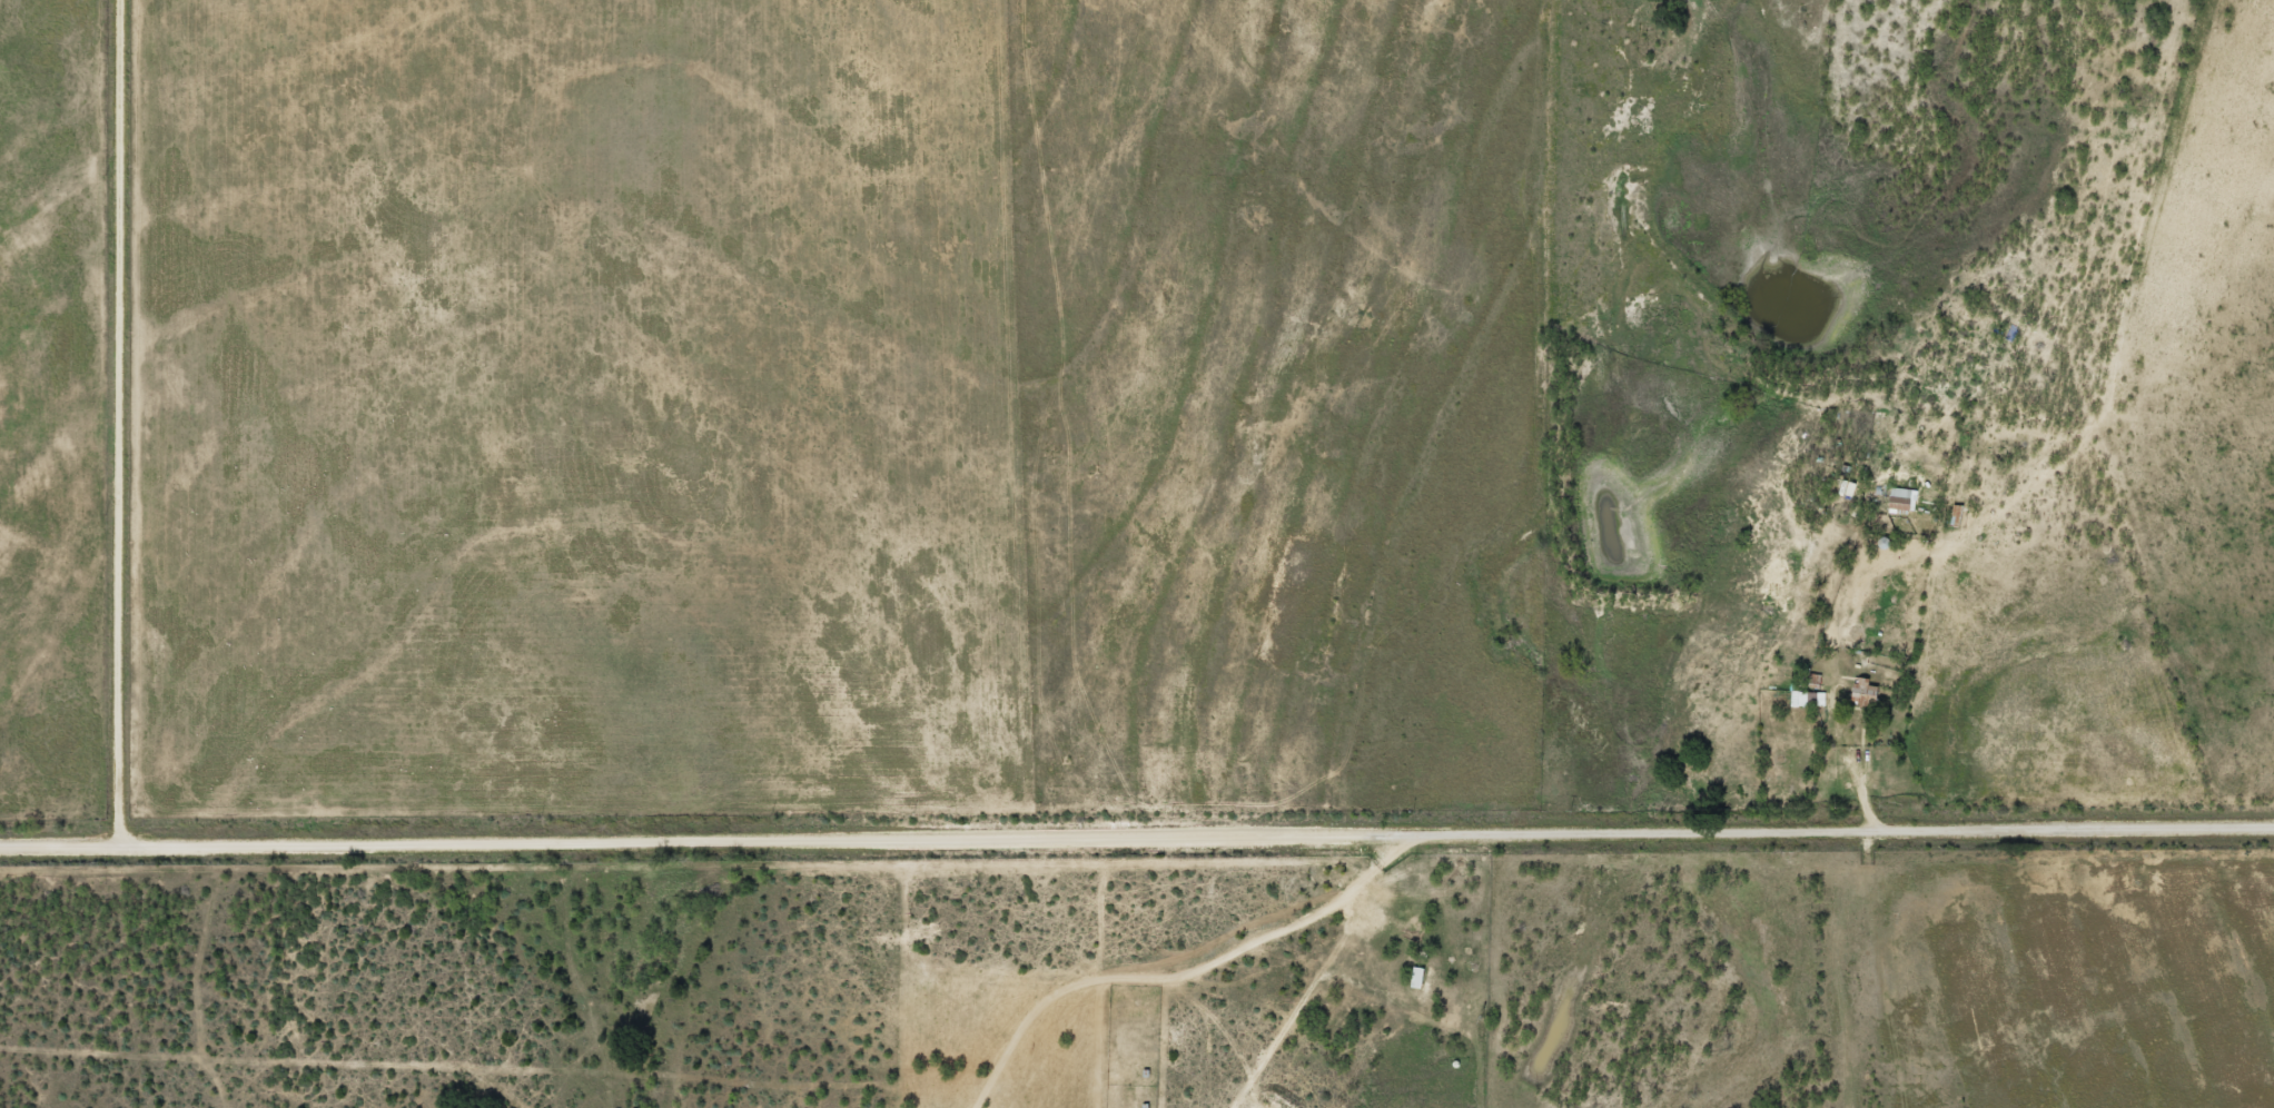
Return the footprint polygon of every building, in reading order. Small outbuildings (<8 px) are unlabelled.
[(1953,527),(1956,505),(1945,503),(1943,526),(1953,527)] [(1867,706),(1867,685),(1855,685),(1855,679),(1843,679),(1843,706),(1867,706)] [(1809,706),(1809,693),(1788,693),(1788,706),(1809,706)]
